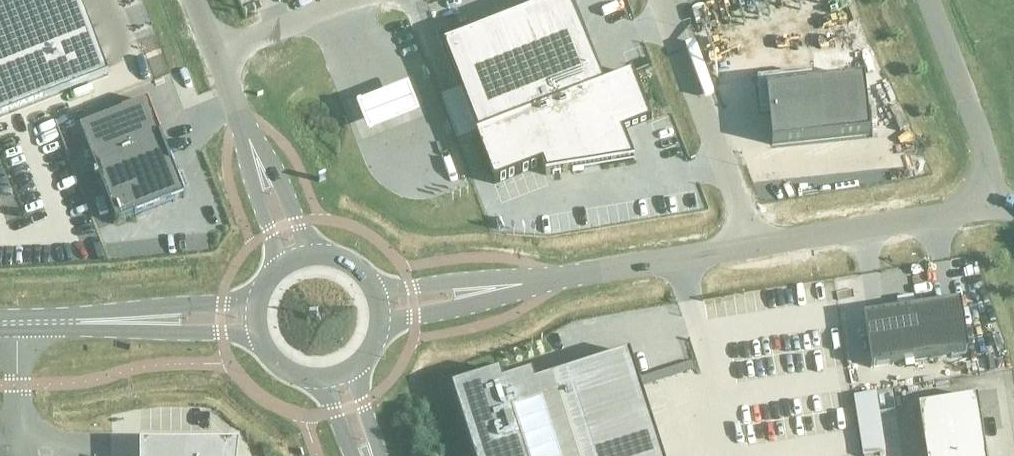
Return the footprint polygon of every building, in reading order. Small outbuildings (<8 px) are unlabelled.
[(0,12),(0,118),(108,76),(78,0),(31,0),(0,12)] [(494,184),(542,165),(546,174),(633,160),(622,134),(651,122),(632,74),(603,85),(570,0),(563,0),(443,47),(477,134),(475,135),(494,184)] [(813,76),(757,82),(761,115),(769,114),(772,145),(870,135),(864,79),(814,84),(813,76)] [(368,99),(358,103),(370,134),(379,130),(421,114),(409,83),(368,99)] [(148,102),(80,128),(116,222),(184,197),(148,102)] [(903,310),(863,316),(871,368),(920,360),(969,353),(961,302),(921,308),(920,306),(912,307),(903,308),(903,310)] [(450,387),(472,455),(662,455),(629,353),(534,384),(531,373),(503,382),(500,371),(450,387)] [(918,407),(926,455),(987,455),(977,398),(918,407)]
